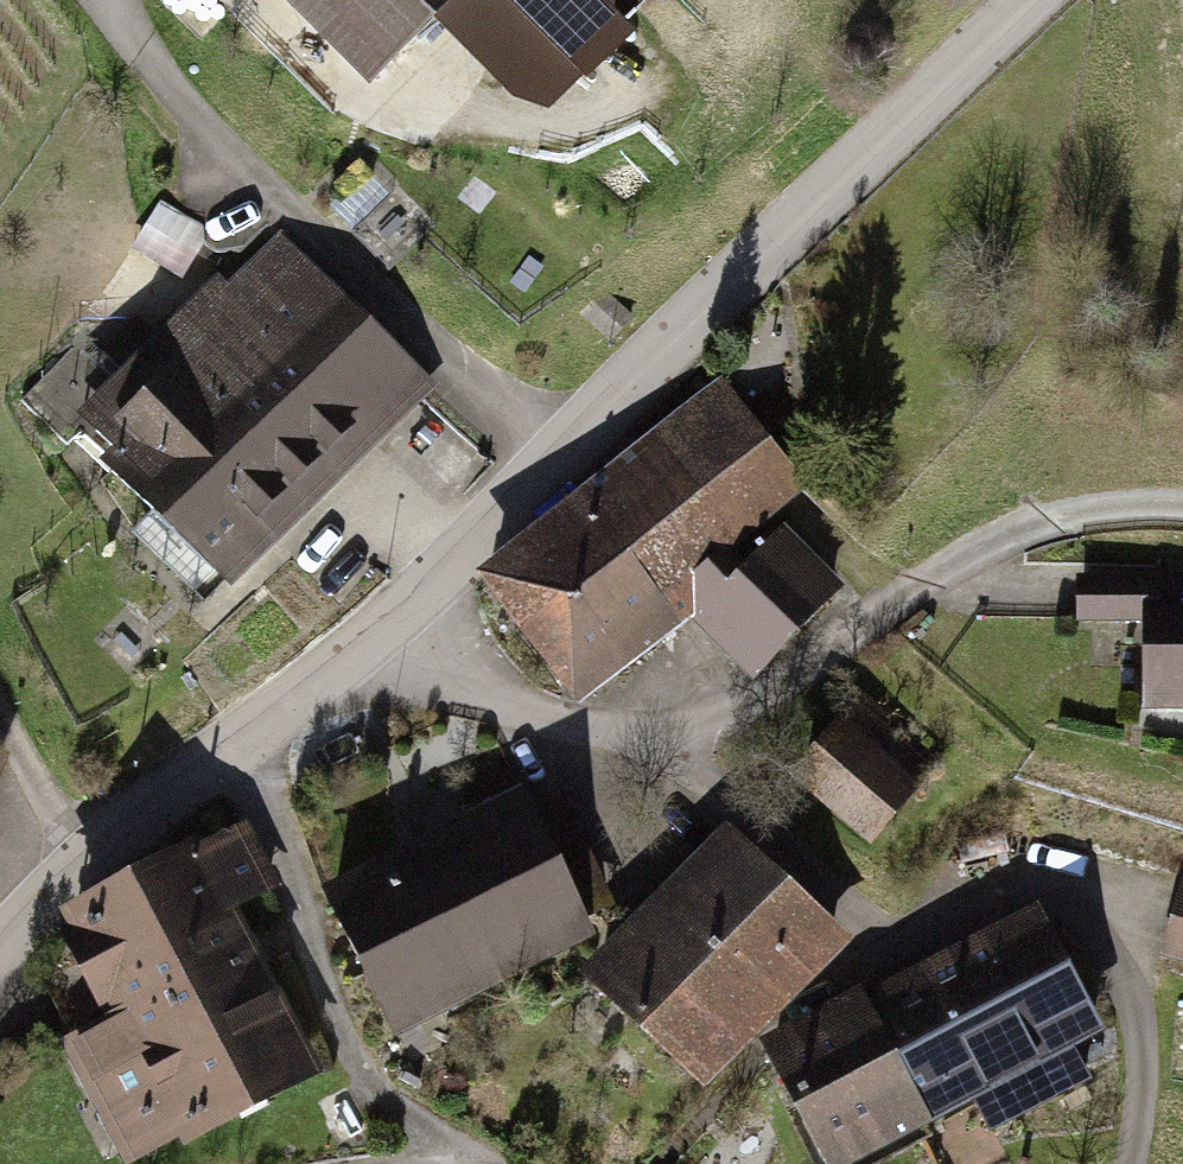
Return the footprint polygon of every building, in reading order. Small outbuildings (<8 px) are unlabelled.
[(369,82),(441,13),(495,66),(556,2),(554,0),(291,0),(369,82)] [(141,255),(175,275),(203,229),(168,209),(141,255)] [(87,422),(137,471),(125,484),(232,589),(428,390),(278,246),(165,357),(143,336),(109,372),(80,343),(25,399),(68,442),(87,422)] [(581,312),(610,338),(631,315),(602,289),(581,312)] [(485,574),(527,629),(620,557),(638,581),(657,565),(674,587),(688,574),(654,531),(680,509),(719,558),(809,487),(723,383),(485,574)] [(620,557),(527,629),(577,694),(676,615),(678,619),(693,612),(758,674),(826,603),(816,594),(826,586),(794,553),(784,562),(774,551),(743,587),(719,558),(680,509),(654,531),(688,574),(674,587),(657,565),(638,581),(620,557)] [(1082,580),(1082,618),(1149,619),(1148,709),(1182,709),(1182,597),(1150,597),(1150,581),(1082,580)] [(842,731),(803,777),(877,838),(916,792),(842,731)] [(529,794),(333,894),(400,1026),(596,927),(529,794)] [(71,1052),(121,1150),(175,1123),(178,1128),(266,1083),(308,1061),(227,904),(268,883),(238,826),(68,914),(122,1018),(68,1045),(71,1052)] [(692,1093),(847,937),(740,833),(586,989),(692,1093)] [(1041,912),(873,999),(936,1119),(976,1098),(995,1134),(1095,1082),(1076,1046),(1103,1032),(1041,912)] [(873,999),(774,1051),(833,1163),(850,1163),(936,1119),(873,999)]
